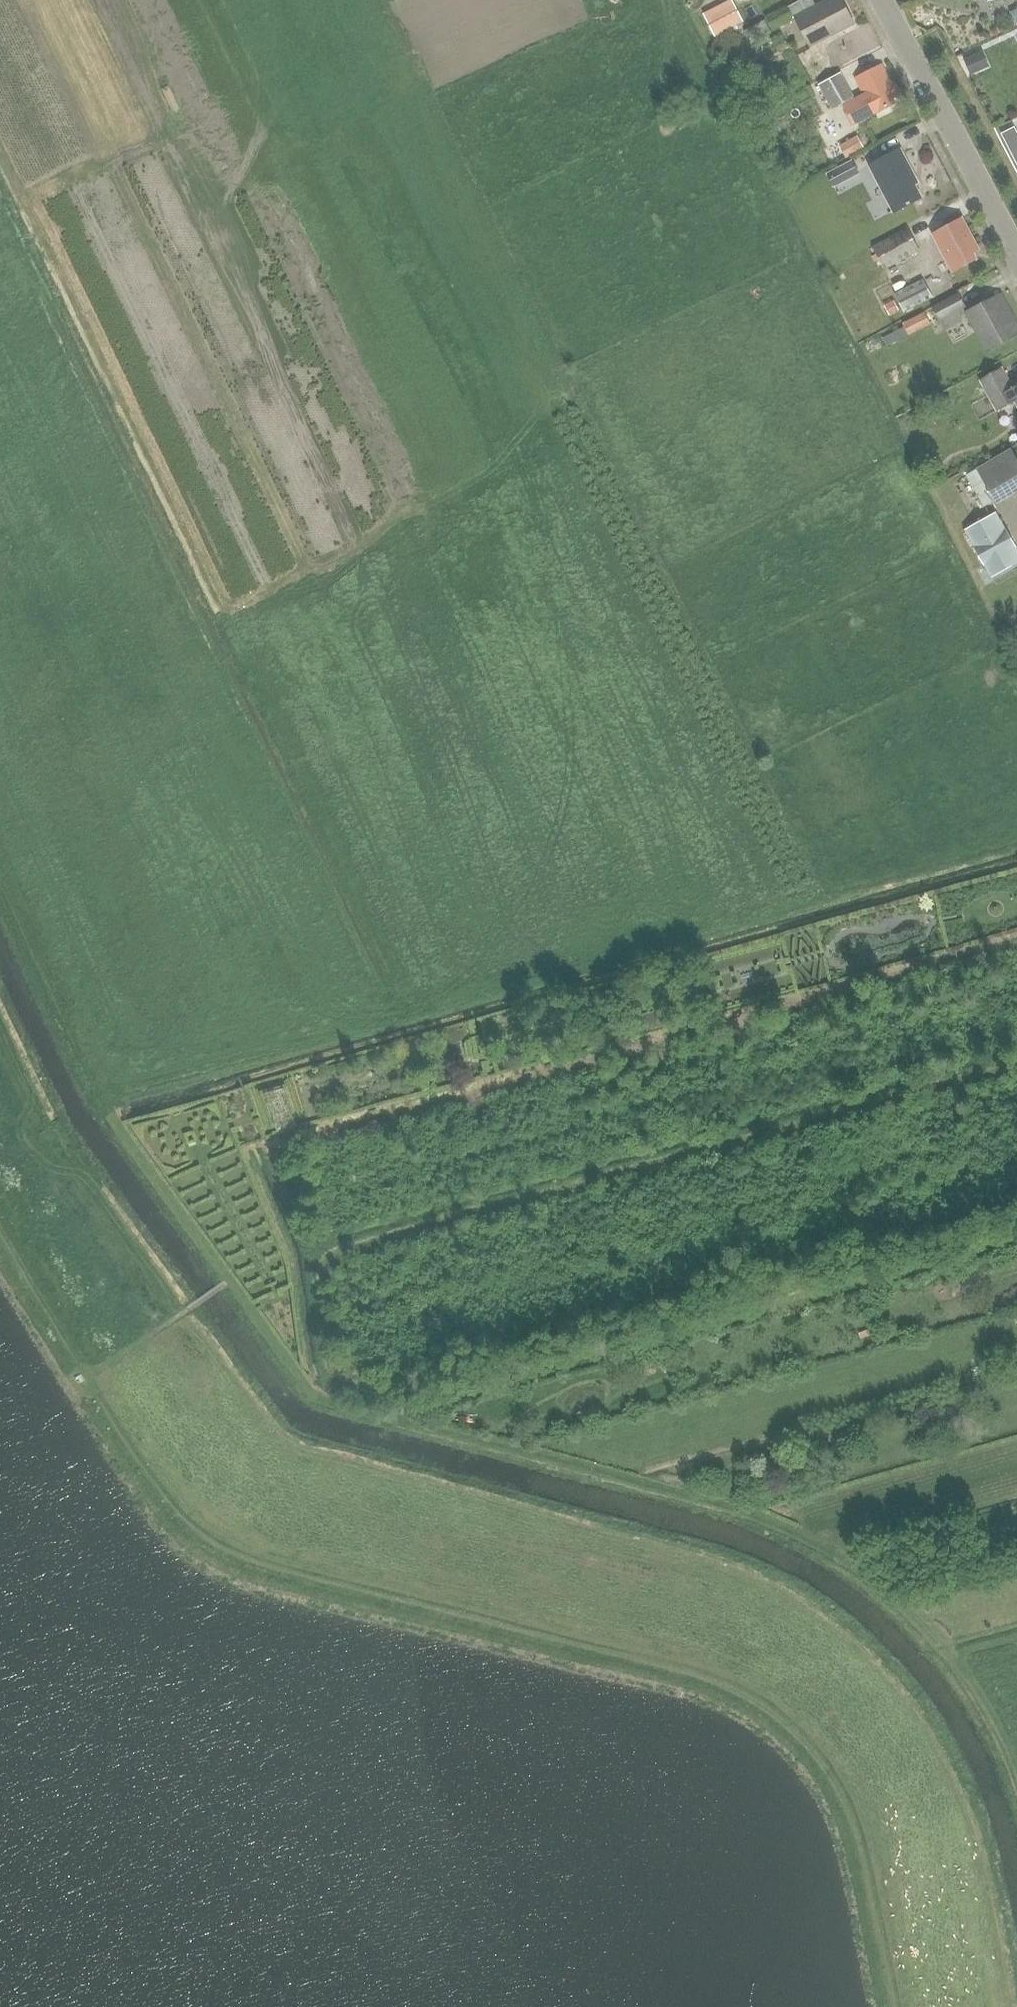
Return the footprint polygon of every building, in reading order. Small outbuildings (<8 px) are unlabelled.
[(796,18),(811,48),(857,24),(844,0),(840,0),(834,3),(832,0),(831,0),(817,7),(796,18)] [(719,8),(705,16),(715,36),(743,21),(739,13),(726,20),(719,8)] [(765,21),(744,32),(751,46),(772,34),(765,21)] [(977,54),(965,60),(971,73),(972,74),(984,69),(983,67),(977,54)] [(860,96),(863,100),(859,102),(868,119),(895,104),(893,100),(899,97),(883,66),(858,79),(865,92),(860,95),(860,96)] [(818,87),(831,112),(843,105),(854,99),(841,74),(818,87)] [(854,99),(843,105),(854,126),(868,119),(859,102),(863,100),(860,96),(854,99)] [(1001,135),(1009,149),(1016,145),(1016,132),(1015,128),(1001,135)] [(858,138),(841,148),(843,151),(848,158),(865,148),(858,138)] [(896,213),(923,199),(916,184),(919,183),(902,150),(871,166),(896,213)] [(834,185),(861,171),(855,160),(828,175),(834,185)] [(974,254),(980,251),(963,220),(935,235),(954,271),(977,259),(974,254)] [(910,228),(876,246),(879,253),(882,258),(888,268),(922,250),(910,228)] [(879,253),(873,256),(876,261),(882,258),(879,253)] [(902,281),(891,287),(905,314),(916,308),(902,281)] [(955,294),(931,307),(939,322),(963,308),(955,294)] [(1014,331),(1016,329),(1016,323),(1002,294),(968,313),(989,351),(1016,336),(1014,331)] [(893,301),(884,306),(890,317),(899,312),(893,301)] [(924,313),(903,325),(909,336),(930,324),(924,313)] [(1013,387),(1003,369),(982,381),(999,412),(1016,402),(1016,385),(1013,387)] [(1016,487),(1016,459),(1012,449),(965,474),(982,506),(1016,487)] [(1005,529),(995,512),(965,528),(975,546),(974,547),(984,564),(985,563),(992,577),(1016,563),(1016,550),(1015,546),(1016,546),(1006,528),(1005,529)] [(657,1014),(643,1017),(647,1034),(662,1030),(657,1014)]
